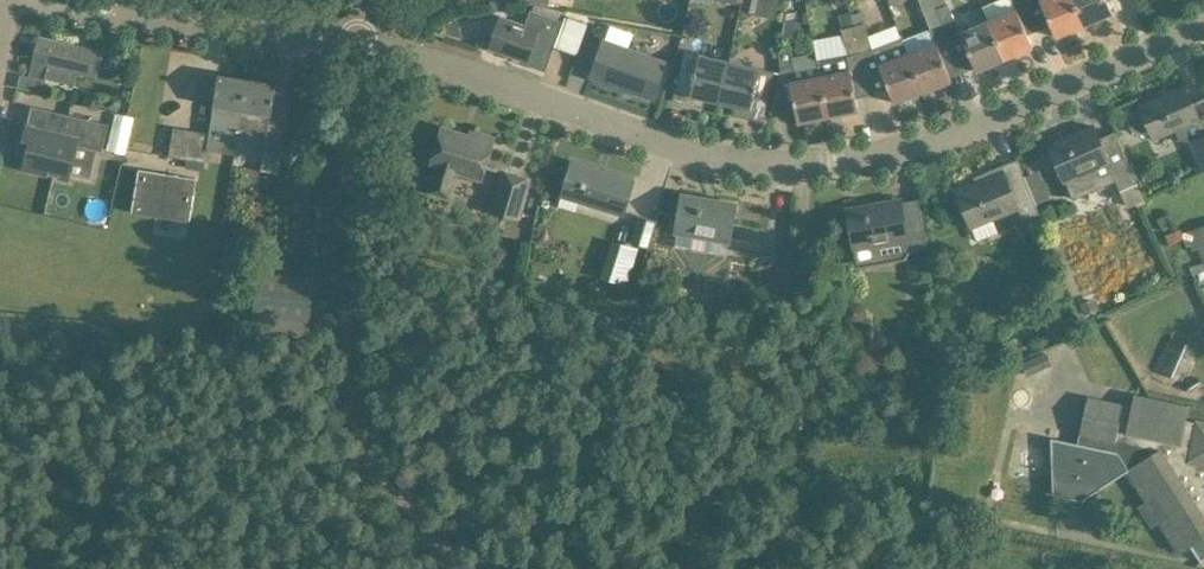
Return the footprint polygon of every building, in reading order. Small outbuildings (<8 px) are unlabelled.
[(499,0),(492,0),(491,7),(505,9),(507,1),(499,0)] [(742,8),(755,11),(758,0),(743,0),(742,8)] [(880,22),(895,18),(890,0),(875,0),(880,22)] [(930,28),(943,23),(932,0),(919,0),(924,13),(930,28)] [(943,23),(955,18),(948,2),(946,3),(945,0),(932,0),(943,23)] [(1006,57),(1033,46),(1028,34),(1041,28),(1029,0),(1013,0),(1017,9),(990,20),(1006,57)] [(1041,28),(1051,24),(1056,36),(1086,23),(1077,0),(1029,0),(1041,28)] [(1086,23),(1113,12),(1108,0),(1077,0),(1086,23)] [(530,9),(525,24),(500,15),(489,46),(529,61),(530,59),(547,65),(554,46),(564,21),(530,9)] [(566,14),(564,21),(554,46),(576,54),(588,23),(566,14)] [(443,22),(446,32),(462,37),(460,21),(455,18),(443,22)] [(960,32),(976,70),(1006,57),(990,20),(960,32)] [(866,21),(854,25),(873,94),(873,95),(889,89),(894,102),(921,91),(910,65),(906,54),(907,54),(900,38),(873,50),(866,21)] [(854,25),(850,26),(840,28),(847,54),(817,59),(828,115),(858,109),(856,97),(873,94),(854,25)] [(39,36),(30,72),(45,76),(48,65),(96,76),(102,51),(39,36)] [(666,61),(603,39),(591,75),(653,97),(666,61)] [(910,65),(921,91),(952,80),(936,42),(907,54),(906,54),(910,65)] [(828,115),(817,59),(806,55),(800,57),(792,61),(791,49),(778,51),(779,71),(776,85),(792,82),(797,107),(798,121),(828,115)] [(719,101),(730,61),(684,50),(673,100),(703,107),(705,98),(719,101)] [(763,121),(775,71),(730,61),(719,101),(735,105),(732,114),(763,121)] [(240,131),(249,78),(219,73),(209,132),(174,126),(170,154),(206,160),(207,149),(235,153),(238,131),(240,131)] [(268,136),(268,135),(271,114),(272,114),(277,83),(249,78),(240,131),(268,136)] [(1174,128),(1179,139),(1189,141),(1203,171),(1203,97),(1192,102),(1185,85),(1140,104),(1142,109),(1131,113),(1128,119),(1133,130),(1139,132),(1150,127),(1154,137),(1174,128)] [(108,105),(119,109),(122,97),(111,94),(108,105)] [(69,177),(70,173),(76,144),(103,150),(109,123),(64,112),(60,132),(27,124),(21,151),(28,153),(25,167),(69,177)] [(451,203),(460,174),(480,180),(494,136),(472,129),(471,133),(444,125),(430,168),(436,170),(428,195),(451,203)] [(1145,198),(1137,181),(1115,130),(1099,137),(1093,125),(1049,144),(1073,198),(1115,179),(1127,206),(1145,198)] [(280,173),(285,144),(266,141),(261,170),(280,173)] [(1018,208),(1034,202),(1017,158),(985,171),(988,177),(957,190),(971,226),(972,226),(977,238),(998,230),(993,218),(1018,208)] [(563,195),(624,213),(635,179),(572,160),(563,195)] [(197,178),(140,168),(133,211),(190,221),(197,178)] [(503,170),(490,212),(518,221),(532,179),(503,170)] [(676,233),(678,233),(729,242),(736,202),(713,198),(712,203),(682,198),(676,233)] [(928,247),(919,198),(901,201),(901,199),(847,208),(854,247),(907,237),(909,251),(928,247)] [(1172,225),(1165,213),(1156,218),(1163,230),(1172,225)] [(631,242),(647,247),(655,219),(639,215),(631,242)] [(1182,232),(1180,227),(1166,233),(1169,243),(1184,238),(1187,246),(1189,245),(1192,252),(1199,249),(1203,261),(1191,266),(1193,273),(1203,268),(1203,224),(1182,232)] [(614,239),(602,275),(601,277),(626,285),(627,281),(638,247),(614,239)] [(913,281),(933,277),(928,253),(909,258),(913,281)] [(253,316),(310,320),(314,276),(257,271),(253,316)] [(604,280),(597,277),(591,281),(588,287),(592,293),(599,295),(606,293),(607,286),(604,280)] [(1080,302),(1085,315),(1100,309),(1095,296),(1080,302)] [(1005,355),(1020,349),(1015,336),(1000,343),(1005,355)] [(1161,369),(1182,379),(1192,355),(1172,346),(1161,369)] [(1021,362),(1027,375),(1053,363),(1048,350),(1021,362)] [(930,369),(943,367),(941,353),(928,355),(930,369)] [(1186,384),(1192,392),(1203,384),(1203,383),(1198,375),(1186,384)] [(1196,419),(1195,421),(1186,419),(1189,405),(1134,394),(1134,396),(1132,406),(1108,401),(1088,396),(1078,443),(1051,437),(1054,494),(1082,499),(1127,468),(1147,499),(1139,505),(1153,526),(1161,521),(1180,550),(1181,551),(1191,545),(1200,560),(1203,558),(1203,420),(1196,419)]
